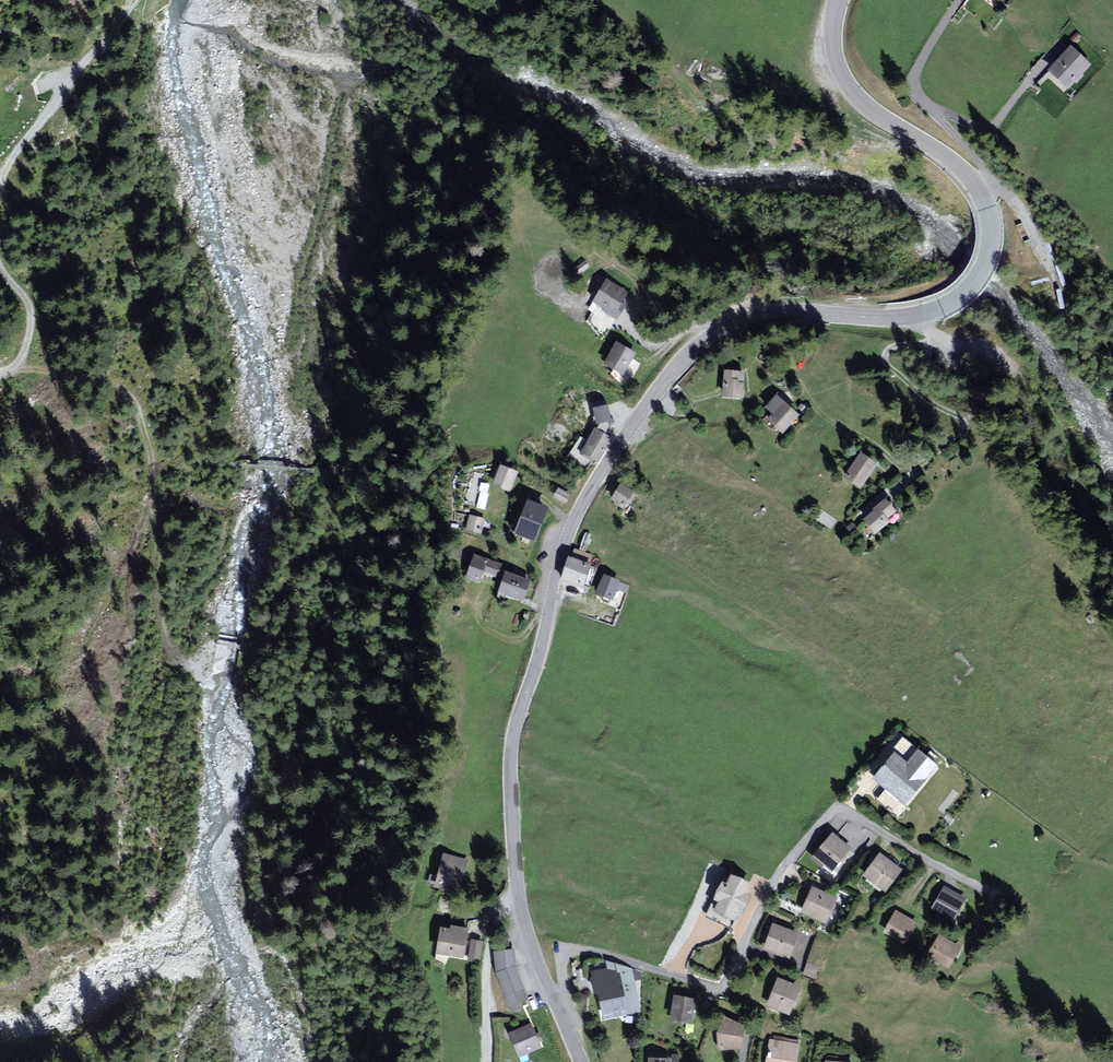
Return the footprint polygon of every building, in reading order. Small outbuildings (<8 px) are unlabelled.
[(1089,65),(1070,48),(1050,70),(1068,87),(1089,65)] [(591,272),(587,266),(578,272),(582,278),(591,272)] [(606,279),(593,302),(604,308),(603,310),(618,318),(625,306),(621,303),(628,292),(606,279)] [(634,353),(616,344),(605,365),(623,375),(634,353)] [(744,373),(725,372),(723,399),(743,400),(744,373)] [(777,395),(765,407),(773,415),(769,420),(781,432),(798,415),(777,395)] [(610,439),(594,430),(580,454),(596,463),(610,439)] [(877,466),(861,455),(845,479),(861,490),(877,466)] [(517,473),(502,467),(494,486),(510,492),(517,473)] [(632,492),(618,485),(610,500),(624,507),(632,492)] [(571,495),(558,488),(553,498),(566,505),(571,495)] [(896,513),(886,500),(875,509),(876,511),(864,521),(875,535),(889,523),(887,520),(896,513)] [(547,509),(527,502),(515,535),(535,542),(547,509)] [(484,519),(470,516),(466,533),(481,536),(484,519)] [(502,566),(474,556),(466,580),(480,585),(484,575),(497,580),(502,566)] [(589,565),(569,559),(561,582),(582,589),(589,565)] [(529,582),(506,574),(499,593),(522,601),(529,582)] [(597,594),(605,597),(612,580),(604,576),(597,594)] [(625,592),(628,586),(612,580),(605,597),(612,600),(617,589),(625,592)] [(908,767),(894,756),(875,781),(907,805),(938,765),(920,751),(908,767)] [(849,849),(833,835),(814,857),(831,871),(849,849)] [(467,862),(444,856),(437,883),(460,889),(467,862)] [(903,871),(880,856),(865,878),(887,893),(903,871)] [(751,886),(731,877),(727,887),(722,884),(714,902),(720,904),(715,914),(734,922),(739,912),(742,913),(750,897),(746,896),(751,886)] [(964,898),(944,888),(934,908),(953,918),(964,898)] [(835,900),(814,890),(803,913),(823,923),(835,900)] [(917,923),(897,913),(887,932),(907,942),(917,923)] [(795,935),(773,926),(765,948),(786,956),(795,935)] [(468,933),(442,928),(437,955),(463,960),(468,933)] [(960,946),(940,936),(930,955),(950,966),(960,946)] [(514,953),(495,955),(497,974),(516,967),(514,953)] [(607,970),(591,974),(606,1021),(640,1014),(630,968),(606,962),(607,970)] [(819,967),(809,963),(804,974),(814,978),(819,967)] [(516,967),(497,974),(500,982),(519,975),(516,967)] [(522,984),(519,975),(500,982),(503,991),(522,984)] [(799,989),(780,981),(770,1005),(789,1014),(799,989)] [(525,992),(522,984),(503,991),(506,999),(525,992)] [(528,1001),(525,992),(506,999),(509,1008),(528,1001)] [(695,1000),(675,996),(670,1021),(690,1025),(695,1000)] [(744,1029),(722,1024),(718,1046),(740,1050),(744,1029)] [(532,1026),(511,1035),(520,1057),(542,1048),(532,1026)] [(772,1040),(768,1061),(795,1061),(798,1044),(772,1040)]
